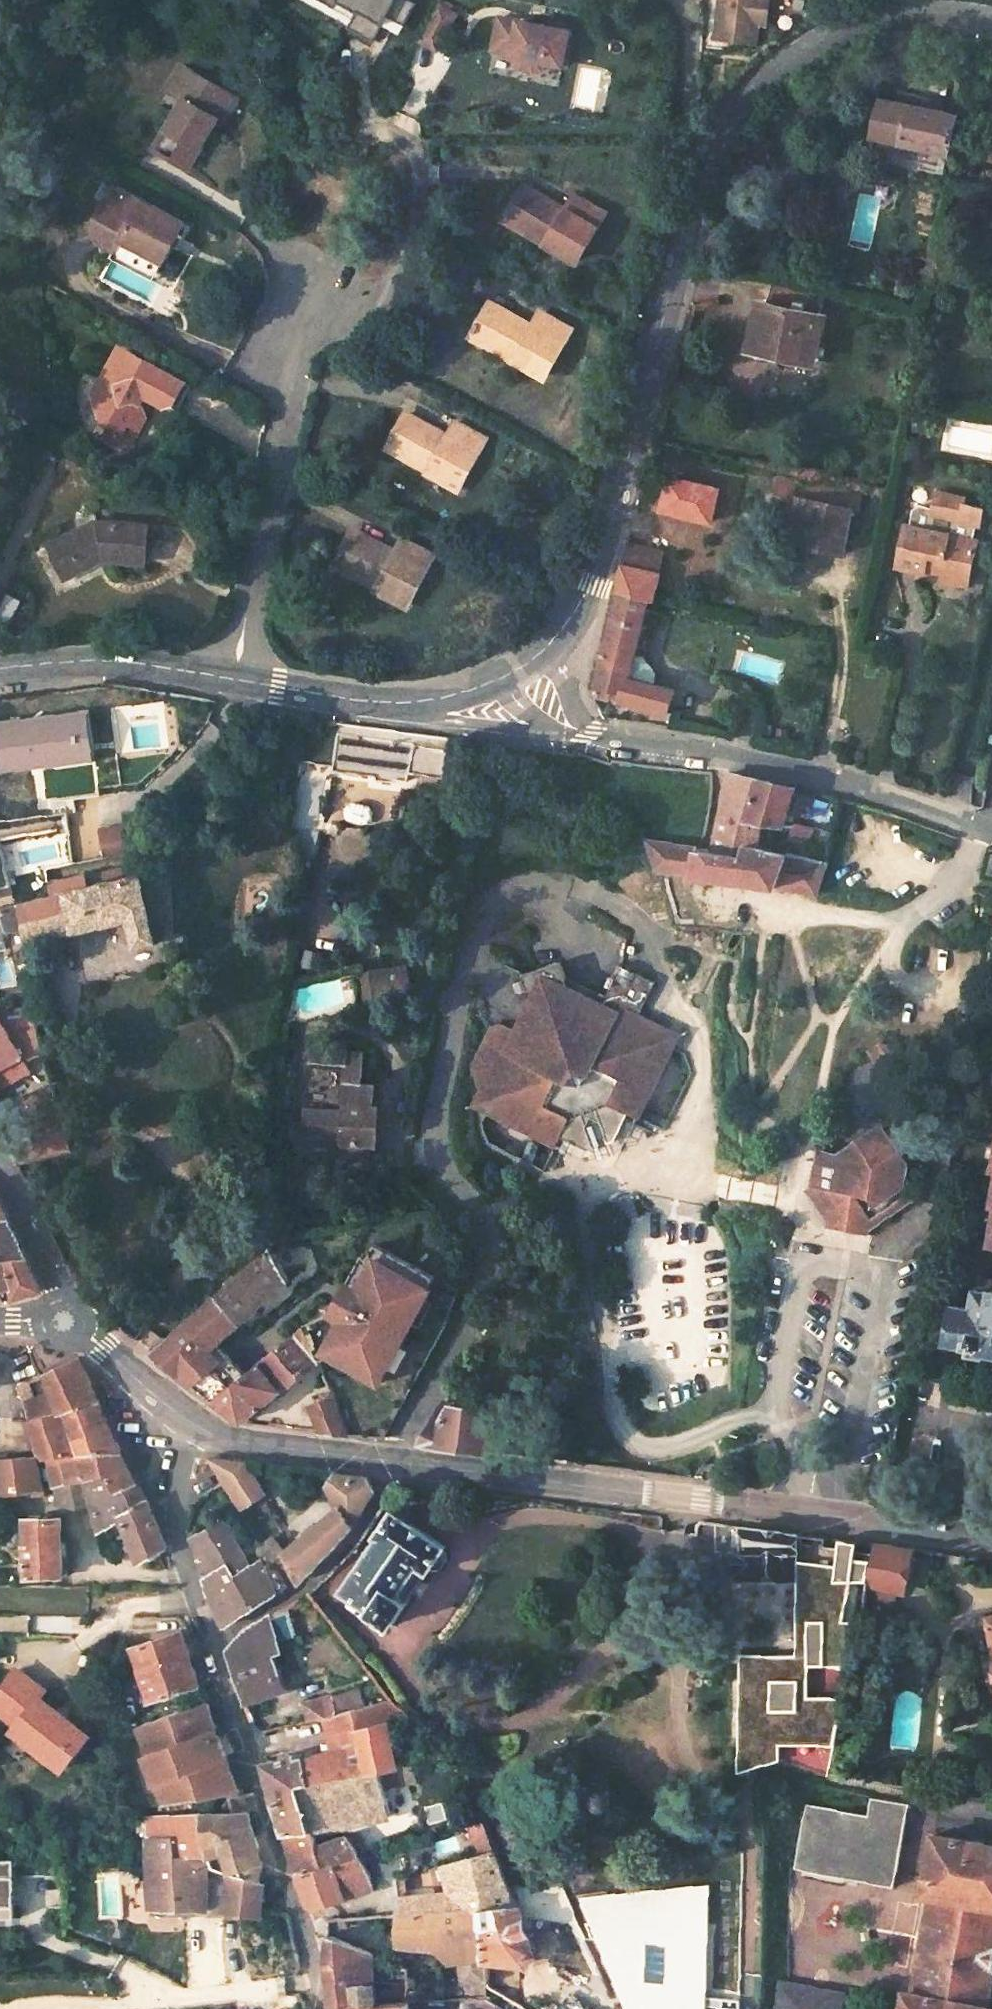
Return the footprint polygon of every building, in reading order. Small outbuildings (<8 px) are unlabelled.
[(327,12),(331,6),(320,0),(305,0),(327,12)] [(346,27),(371,40),(380,24),(385,15),(400,23),(412,2),(410,0),(335,0),(355,11),(346,27)] [(752,41),(754,22),(761,23),(765,0),(715,0),(711,35),(752,41)] [(457,11),(440,1),(421,36),(438,45),(457,11)] [(557,61),(564,27),(494,12),(488,39),(506,43),(505,50),(510,51),(518,63),(527,65),(539,57),(557,61)] [(385,15),(380,24),(396,32),(400,23),(385,15)] [(506,43),(488,39),(487,46),(505,50),(506,43)] [(183,171),(210,126),(205,122),(210,112),(220,119),(233,97),(179,65),(164,90),(190,104),(181,118),(171,112),(149,151),(183,171)] [(872,135),(947,154),(955,115),(881,99),(872,135)] [(162,259),(171,242),(177,245),(188,224),(112,184),(92,222),(100,249),(152,277),(161,259),(162,259)] [(545,245),(573,261),(601,213),(573,196),(565,210),(524,184),(512,205),(508,203),(502,211),(507,214),(503,219),(531,235),(539,222),(553,231),(545,245)] [(746,345),(807,360),(818,314),(814,313),(820,293),(768,281),(763,300),(758,299),(746,345)] [(513,358),(542,374),(568,326),(540,311),(533,323),(490,300),(479,321),(475,319),(471,327),(474,330),(471,334),(498,350),(505,337),(520,345),(513,358)] [(126,420),(137,426),(144,414),(141,405),(140,399),(143,392),(151,397),(175,409),(189,381),(128,349),(112,353),(91,391),(97,415),(122,428),(126,420)] [(151,397),(143,392),(140,399),(141,405),(148,403),(151,397)] [(432,467),(460,482),(486,434),(457,418),(450,433),(407,409),(397,429),(392,427),(387,435),(392,438),(389,444),(417,459),(425,445),(439,453),(432,467)] [(925,578),(954,584),(959,558),(967,560),(971,541),(968,540),(971,520),(975,521),(977,508),(958,504),(959,498),(930,492),(927,509),(913,506),(906,511),(903,526),(900,525),(891,565),(916,571),(917,565),(927,568),(925,578)] [(793,543),(837,553),(847,509),(792,497),(788,513),(799,516),(793,543)] [(793,543),(799,516),(788,513),(783,541),(793,543)] [(95,561),(103,559),(141,561),(144,521),(106,518),(80,530),(77,524),(51,537),(60,555),(50,560),(60,578),(95,561)] [(335,553),(339,555),(337,559),(364,573),(371,560),(386,568),(379,581),(408,596),(433,547),(404,533),(397,547),(354,524),(354,527),(344,545),(340,543),(335,553)] [(60,555),(51,537),(42,542),(50,560),(60,555)] [(651,549),(623,542),(612,580),(614,588),(607,615),(594,664),(591,678),(589,687),(623,696),(624,699),(661,712),(669,688),(648,681),(651,670),(638,652),(628,650),(642,595),(647,596),(653,572),(645,570),(651,549)] [(959,558),(954,584),(961,586),(967,560),(959,558)] [(917,565),(916,571),(915,575),(925,578),(927,568),(917,565)] [(2,624),(15,602),(0,594),(0,623),(2,624)] [(328,761),(356,766),(356,771),(367,773),(373,779),(385,781),(385,777),(404,780),(405,775),(438,779),(443,749),(410,745),(410,741),(371,735),(333,730),(328,761)] [(751,819),(782,824),(791,786),(783,785),(757,779),(743,776),(725,772),(721,805),(712,849),(647,839),(647,844),(653,870),(814,893),(823,860),(786,852),(784,856),(763,850),(746,846),(751,819)] [(841,797),(836,815),(860,803),(848,799),(841,797)] [(792,825),(788,838),(813,843),(815,836),(809,835),(812,825),(792,820),(792,825)] [(99,829),(103,855),(134,850),(140,823),(99,829)] [(21,923),(25,940),(125,918),(131,944),(154,939),(139,872),(120,877),(118,867),(84,876),(83,872),(47,882),(49,892),(43,894),(16,901),(0,905),(0,928),(21,923)] [(16,901),(43,894),(37,867),(9,873),(16,901)] [(470,1069),(486,1111),(530,1132),(534,1122),(560,1134),(566,1137),(579,1143),(589,1148),(595,1145),(601,1143),(610,1139),(616,1137),(621,1126),(626,1115),(628,1110),(641,1085),(650,1089),(670,1044),(664,1025),(638,1011),(653,978),(634,969),(629,981),(613,974),(609,972),(603,985),(607,986),(603,994),(600,1002),(565,985),(555,960),(519,975),(528,999),(513,1031),(501,1024),(489,1028),(470,1069)] [(618,962),(613,974),(629,981),(634,969),(618,962)] [(358,971),(363,999),(403,994),(407,993),(403,965),(358,971)] [(565,985),(600,1002),(603,994),(569,978),(565,985)] [(0,1008),(0,1021),(7,1037),(14,1034),(35,1025),(35,1022),(32,1010),(31,1007),(27,1004),(0,1008)] [(32,1010),(35,1022),(46,1019),(42,1007),(32,1010)] [(25,1072),(11,1045),(17,1043),(14,1034),(7,1037),(0,1021),(0,1085),(25,1072)] [(303,1061),(321,1062),(322,1046),(304,1045),(303,1061)] [(322,1046),(321,1062),(339,1062),(339,1052),(340,1046),(322,1046)] [(358,1052),(339,1052),(339,1062),(338,1080),(338,1109),(300,1108),(299,1133),(337,1134),(336,1163),(365,1164),(366,1140),(372,1141),(373,1110),(367,1110),(368,1085),(357,1085),(358,1052)] [(641,1085),(628,1110),(638,1115),(650,1089),(641,1085)] [(626,1115),(621,1126),(631,1131),(636,1119),(626,1115)] [(534,1122),(530,1132),(556,1144),(560,1134),(534,1122)] [(849,1145),(845,1166),(829,1176),(811,1172),(808,1183),(802,1189),(823,1220),(865,1229),(907,1200),(899,1187),(904,1166),(877,1127),(849,1145)] [(579,1143),(566,1137),(562,1146),(574,1152),(579,1143)] [(601,1143),(595,1145),(599,1154),(613,1148),(610,1139),(601,1143)] [(845,1166),(849,1145),(833,1156),(822,1153),(816,1151),(811,1172),(829,1176),(845,1166)] [(6,1286),(12,1298),(40,1289),(22,1257),(14,1237),(5,1217),(0,1204),(0,1287),(6,1286)] [(862,1237),(865,1229),(823,1220),(821,1228),(862,1237)] [(211,1293),(148,1352),(178,1374),(236,1323),(287,1277),(268,1242),(211,1293)] [(330,1316),(339,1321),(322,1352),(381,1384),(433,1290),(374,1257),(357,1288),(349,1284),(330,1316)] [(942,1337),(977,1344),(976,1348),(991,1351),(991,1289),(989,1288),(988,1293),(972,1289),(968,1309),(949,1305),(942,1337)] [(304,1323),(211,1400),(228,1412),(241,1422),(317,1359),(304,1323)] [(54,1486),(58,1503),(70,1508),(91,1505),(100,1531),(123,1518),(141,1564),(167,1553),(169,1552),(150,1510),(142,1497),(137,1488),(125,1464),(120,1453),(108,1426),(96,1403),(91,1391),(76,1359),(45,1378),(50,1393),(31,1399),(21,1402),(40,1449),(46,1455),(54,1486)] [(16,1388),(21,1402),(31,1399),(26,1385),(16,1388)] [(331,1397),(308,1404),(316,1431),(343,1432),(331,1397)] [(438,1403),(416,1444),(449,1448),(482,1452),(487,1410),(438,1403)] [(923,1439),(897,1432),(891,1464),(917,1467),(923,1439)] [(41,1488),(41,1485),(33,1458),(0,1460),(0,1492),(41,1488)] [(222,1486),(237,1509),(262,1492),(241,1462),(212,1459),(204,1459),(222,1486)] [(282,1552),(270,1559),(262,1564),(254,1571),(220,1521),(192,1540),(200,1564),(202,1563),(208,1577),(205,1579),(212,1602),(227,1628),(278,1594),(318,1557),(337,1540),(348,1527),(372,1489),(365,1476),(330,1472),(326,1485),(338,1507),(282,1552)] [(374,1538),(338,1590),(390,1624),(429,1567),(432,1570),(442,1566),(446,1558),(445,1552),(440,1549),(443,1546),(390,1511),(373,1535),(374,1538)] [(26,1518),(29,1575),(65,1574),(65,1567),(63,1543),(61,1517),(26,1518)] [(794,1534),(743,1527),(743,1549),(743,1578),(793,1578),(794,1539),(794,1534)] [(794,1539),(793,1578),(795,1578),(795,1640),(805,1640),(805,1654),(806,1662),(846,1662),(855,1618),(840,1618),(848,1579),(862,1579),(866,1557),(851,1555),(853,1541),(834,1539),(833,1545),(820,1543),(821,1537),(810,1536),(809,1541),(794,1539)] [(273,1540),(262,1548),(270,1559),(282,1552),(273,1540)] [(905,1548),(871,1544),(864,1583),(897,1589),(905,1548)] [(733,1578),(743,1578),(743,1549),(733,1549),(733,1578)] [(231,1652),(248,1701),(283,1688),(271,1651),(282,1648),(271,1616),(247,1633),(231,1652)] [(191,1656),(184,1634),(136,1647),(152,1700),(202,1687),(193,1661),(191,1656)] [(806,1693),(806,1662),(805,1654),(738,1654),(734,1771),(755,1766),(776,1761),(775,1738),(794,1738),(794,1732),(819,1732),(819,1739),(832,1739),(841,1693),(806,1693)] [(16,1724),(12,1730),(45,1755),(45,1762),(53,1768),(60,1767),(62,1768),(86,1736),(37,1697),(42,1690),(13,1669),(0,1687),(0,1712),(16,1724)] [(333,1692),(306,1701),(312,1720),(330,1714),(339,1711),(333,1692)] [(320,1910),(350,1899),(361,1895),(373,1890),(372,1877),(358,1855),(348,1837),(316,1846),(311,1831),(316,1830),(327,1827),(388,1813),(375,1770),(405,1762),(397,1732),(384,1736),(380,1722),(409,1713),(395,1703),(388,1696),(341,1711),(352,1745),(341,1748),(306,1760),(297,1763),(296,1756),(266,1766),(288,1835),(295,1857),(301,1876),(308,1898),(311,1907),(316,1907),(320,1910)] [(154,1787),(161,1806),(213,1799),(210,1793),(215,1791),(206,1767),(221,1762),(215,1747),(209,1730),(199,1733),(193,1717),(203,1713),(201,1709),(135,1731),(145,1756),(140,1758),(151,1787),(154,1787)] [(330,1714),(341,1748),(352,1745),(341,1711),(339,1711),(330,1714)] [(203,1713),(193,1717),(199,1733),(209,1730),(203,1713)] [(210,1793),(213,1799),(234,1796),(221,1762),(206,1767),(215,1791),(210,1793)] [(246,1796),(236,1797),(241,1813),(250,1812),(246,1796)] [(232,1797),(234,1816),(206,1814),(176,1813),(149,1814),(148,1836),(148,1862),(157,1908),(212,1912),(228,1913),(232,1913),(266,1919),(264,1886),(259,1880),(263,1862),(258,1861),(260,1845),(250,1812),(241,1813),(236,1797),(232,1797)] [(863,1814),(800,1802),(788,1868),(826,1875),(827,1868),(854,1873),(852,1880),(890,1886),(904,1804),(866,1797),(863,1814)] [(928,1834),(918,1891),(920,1891),(919,1897),(925,1899),(909,1987),(904,1986),(903,1991),(901,1990),(898,2008),(991,2008),(985,2006),(991,1968),(991,1846),(928,1834)] [(532,1963),(513,1900),(505,1879),(492,1847),(441,1863),(445,1875),(451,1892),(395,1899),(396,1904),(397,1913),(399,1945),(436,1948),(448,1956),(448,1963),(460,1963),(463,1986),(488,1986),(487,1983),(528,1980),(524,1961),(532,1963)] [(200,1852),(201,1863),(211,1866),(210,1851),(200,1852)] [(441,1863),(414,1871),(417,1879),(445,1875),(441,1863)] [(5,1880),(11,1880),(10,1864),(0,1864),(0,1912),(6,1912),(5,1880)] [(581,1898),(629,2008),(710,2008),(713,1886),(581,1898)] [(232,1920),(232,1913),(228,1913),(212,1912),(157,1908),(157,1916),(232,1920)] [(376,2005),(375,1991),(373,1964),(372,1953),(368,1952),(331,1936),(324,1955),(324,1964),(327,1980),(333,2007),(333,2008),(406,2008),(406,2003),(376,2005)] [(375,1953),(372,1953),(373,1964),(392,1974),(391,1991),(375,1991),(376,2005),(406,2003),(406,1970),(375,1953)] [(780,1983),(775,2008),(837,2008),(840,1994),(780,1983)]
